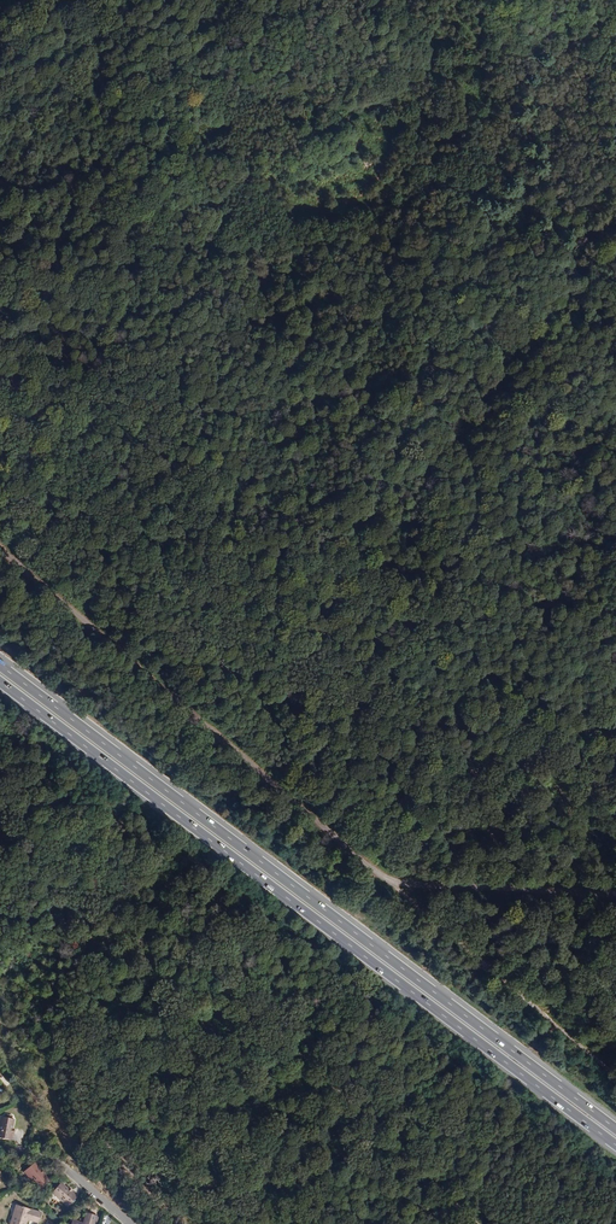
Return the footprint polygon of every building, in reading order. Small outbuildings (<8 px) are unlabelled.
[(10,1115),(5,1114),(5,1117),(0,1117),(0,1118),(0,1137),(10,1139),(11,1133),(12,1128),(14,1119),(12,1119),(10,1118),(10,1115)] [(43,1172),(40,1168),(34,1161),(24,1170),(38,1186),(39,1185),(40,1187),(43,1185),(42,1183),(44,1181),(46,1183),(49,1180),(47,1179),(48,1178),(43,1172)] [(71,1191),(68,1188),(61,1182),(59,1184),(57,1182),(54,1185),(57,1187),(53,1191),(68,1206),(77,1196),(71,1191)] [(28,1219),(28,1217),(39,1220),(41,1212),(18,1205),(16,1209),(15,1209),(11,1223),(26,1223),(28,1219)] [(97,1215),(89,1213),(86,1223),(83,1223),(73,1219),(71,1223),(94,1223),(97,1215)]
